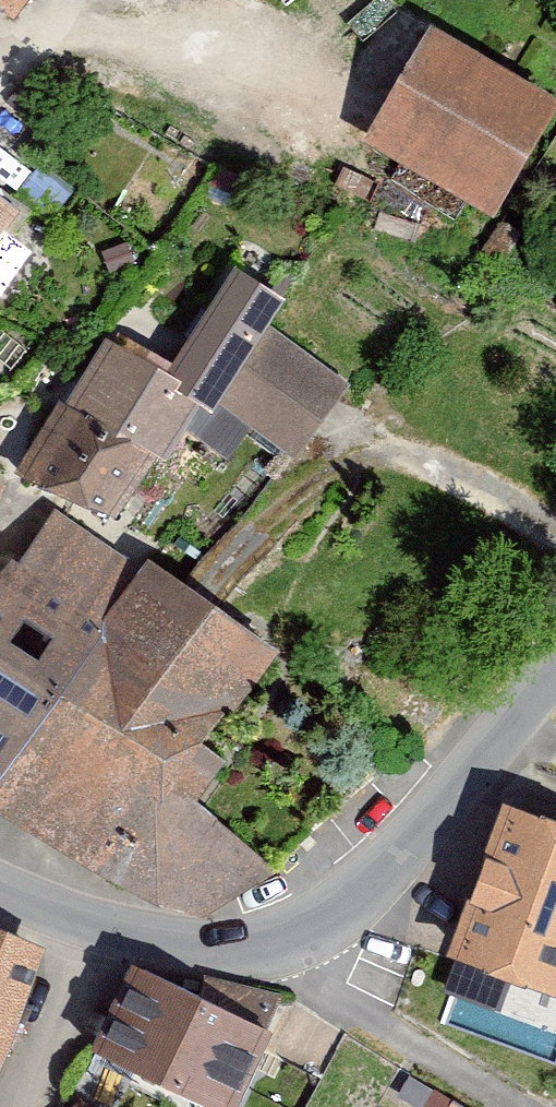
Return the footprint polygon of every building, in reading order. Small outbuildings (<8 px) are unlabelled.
[(20,18),(35,0),(0,0),(0,6),(20,18)] [(20,18),(0,6),(0,42),(20,18)] [(555,143),(555,92),(441,31),(380,146),(516,218),(555,143)] [(31,219),(0,195),(0,260),(31,219)] [(304,297),(248,268),(185,370),(119,335),(32,468),(132,520),(212,406),(303,458),(356,389),(282,337),(304,297)] [(19,499),(0,485),(0,523),(19,499)] [(227,742),(296,647),(165,557),(157,560),(61,512),(0,583),(0,802),(95,693),(202,760),(227,742)] [(227,742),(202,760),(95,693),(0,802),(0,826),(196,915),(282,856),(217,799),(247,762),(227,742)] [(522,795),(472,955),(555,982),(555,806),(522,795)] [(56,942),(0,923),(0,1095),(56,942)] [(112,1042),(234,1106),(249,1106),(290,1030),(156,959),(112,1042)] [(450,1106),(471,1106),(455,1098),(450,1106)]
